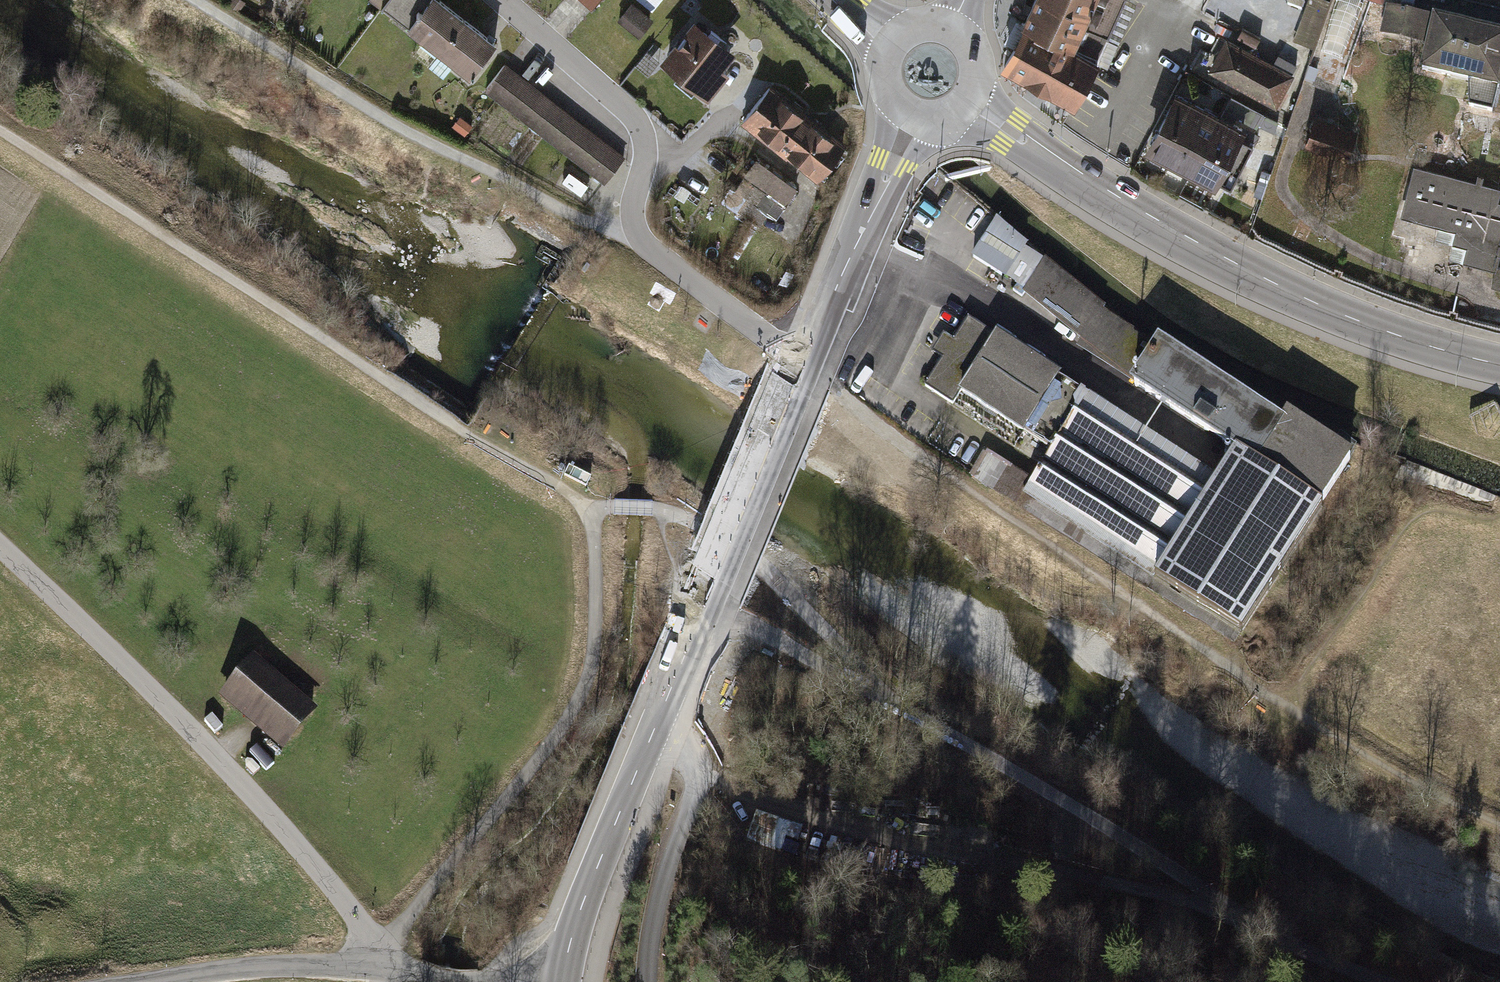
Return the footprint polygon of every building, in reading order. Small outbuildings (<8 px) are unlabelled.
[(243,12),(252,1),(250,0),(233,0),(231,3),(243,12)] [(448,52),(473,20),(447,0),(393,0),(389,5),(448,52)] [(601,0),(581,0),(593,9),(601,0)] [(1030,11),(1103,50),(1126,0),(1035,0),(1030,11)] [(618,22),(640,39),(654,21),(632,4),(618,22)] [(1499,85),(1499,30),(1387,7),(1381,35),(1423,43),(1418,71),(1472,82),(1468,102),(1495,108),(1499,85)] [(1098,61),(1103,50),(1030,11),(1025,22),(1022,21),(1010,43),(1015,46),(1004,65),(1074,104),(1098,61)] [(704,25),(693,16),(662,56),(714,97),(733,72),(725,66),(737,51),(721,38),(725,33),(708,20),(704,25)] [(448,52),(477,74),(502,42),(473,20),(448,52)] [(1224,37),(1205,70),(1274,109),(1298,67),(1277,56),(1272,65),(1224,37)] [(488,96),(604,186),(626,158),(509,68),(488,96)] [(847,147),(770,87),(744,121),(820,181),(847,147)] [(1202,103),(1177,90),(1144,153),(1169,165),(1202,103)] [(1227,116),(1202,103),(1169,165),(1194,179),(1227,116)] [(455,128),(465,136),(476,122),(465,114),(455,128)] [(1249,128),(1227,116),(1194,179),(1217,190),(1249,128)] [(1357,131),(1315,117),(1306,145),(1349,158),(1357,131)] [(798,191),(761,162),(731,200),(768,229),(798,191)] [(1412,165),(1399,217),(1436,226),(1434,237),(1454,243),(1450,258),(1499,271),(1499,267),(1499,202),(1496,201),(1499,188),(1412,165)] [(1029,245),(997,218),(972,257),(1005,279),(1029,245)] [(1106,307),(1043,260),(1022,292),(1135,385),(1133,389),(1237,457),(1222,481),(970,318),(924,386),(953,404),(959,393),(1052,450),(1023,496),(1245,638),(1358,460),(1291,417),(1286,426),(1161,344),(1106,307)] [(1021,488),(1030,476),(994,450),(977,473),(999,489),(1007,478),(1021,488)] [(221,693),(284,748),(323,703),(260,648),(221,693)]
